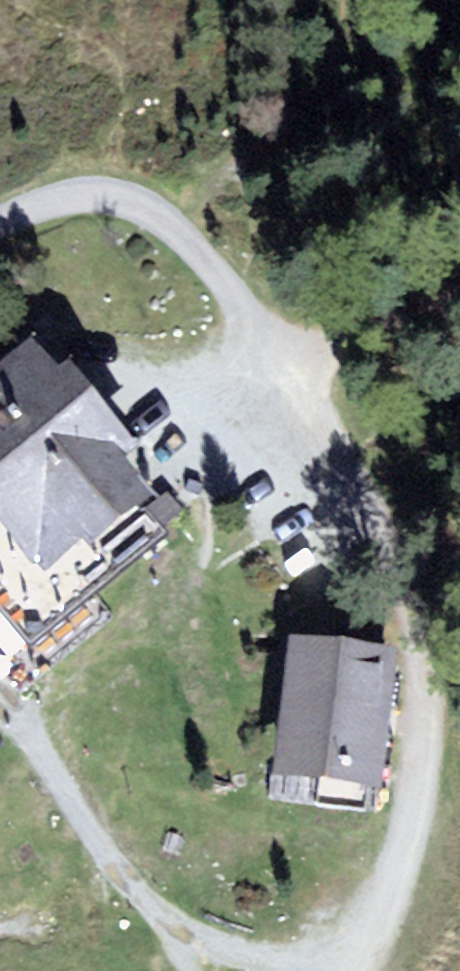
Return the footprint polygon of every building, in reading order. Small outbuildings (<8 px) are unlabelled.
[(43,571),(83,538),(89,544),(151,493),(121,457),(140,442),(70,358),(59,368),(31,335),(0,360),(0,520),(43,571)] [(380,786),(397,649),(289,635),(272,772),(380,786)]
